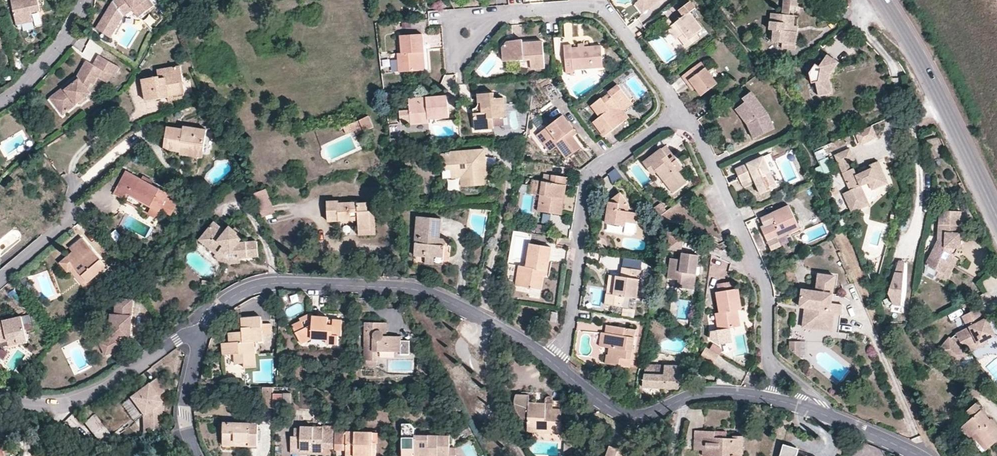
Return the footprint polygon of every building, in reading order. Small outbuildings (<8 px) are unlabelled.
[(18,22),(34,19),(33,10),(42,9),(40,0),(14,0),(18,22)] [(133,8),(137,6),(143,13),(153,6),(149,0),(115,0),(113,1),(93,27),(107,35),(126,13),(133,8)] [(639,0),(635,3),(642,13),(647,9),(641,0),(639,0)] [(647,9),(659,0),(641,0),(647,9)] [(792,25),(793,14),(789,14),(789,6),(798,7),(798,0),(782,0),(781,13),(771,12),(769,29),(773,29),(772,41),(781,42),(794,43),(796,32),(792,31),(792,25)] [(137,6),(133,8),(139,16),(143,13),(137,6)] [(688,12),(672,25),(668,28),(671,32),(675,38),(678,36),(686,47),(698,38),(695,33),(701,29),(688,12)] [(668,28),(672,25),(667,19),(658,26),(665,36),(671,32),(668,28)] [(419,52),(422,52),(421,34),(400,36),(401,53),(397,54),(398,72),(420,71),(419,52)] [(542,44),(527,45),(521,46),(521,42),(509,43),(503,50),(504,64),(530,62),(532,72),(545,70),(542,44)] [(583,47),(578,47),(571,48),(570,44),(563,45),(565,74),(569,73),(569,76),(572,75),(572,70),(602,67),(600,45),(583,47)] [(87,61),(78,77),(80,80),(76,83),(74,80),(64,87),(68,93),(59,100),(67,111),(79,103),(81,105),(88,100),(87,97),(92,94),(88,89),(92,83),(93,83),(102,69),(114,76),(119,68),(98,55),(92,64),(87,61)] [(840,67),(829,59),(821,70),(817,68),(812,77),(814,87),(818,87),(821,100),(834,97),(832,85),(833,79),(834,76),(840,67)] [(682,76),(687,82),(689,80),(695,89),(700,96),(716,84),(700,63),(682,76)] [(146,102),(167,98),(167,95),(184,92),(180,66),(156,70),(157,76),(141,79),(146,102)] [(689,80),(687,82),(693,90),(695,89),(689,80)] [(603,136),(621,123),(610,108),(616,104),(620,108),(630,100),(617,85),(607,92),(608,94),(601,99),(600,98),(590,105),(599,117),(592,122),(603,136)] [(63,115),(67,111),(59,100),(68,93),(64,87),(50,97),(63,115)] [(809,91),(812,99),(819,95),(816,88),(809,91)] [(167,95),(167,98),(168,101),(185,98),(184,92),(167,95)] [(477,94),(477,103),(480,102),(481,112),(473,113),(474,130),(492,128),(492,117),(504,116),(502,98),(493,98),(492,93),(477,94)] [(769,117),(752,94),(744,101),(746,105),(737,112),(748,127),(755,141),(776,131),(769,117)] [(446,96),(425,97),(426,101),(408,103),(410,125),(428,123),(427,119),(448,117),(446,96)] [(610,108),(621,123),(628,117),(623,110),(632,104),(630,100),(620,108),(616,104),(610,108)] [(480,102),(477,103),(472,108),(473,113),(481,112),(480,102)] [(569,132),(573,129),(562,115),(537,134),(543,143),(553,136),(569,156),(580,148),(572,137),(569,132)] [(361,123),(366,132),(374,128),(370,119),(361,123)] [(359,120),(343,128),(346,135),(355,131),(357,134),(364,130),(359,120)] [(163,149),(180,152),(180,148),(203,151),(206,130),(183,127),(182,129),(166,127),(163,149)] [(873,128),(857,136),(863,148),(879,141),(873,128)] [(656,172),(670,190),(685,179),(679,171),(683,168),(676,159),(672,162),(667,156),(671,152),(666,145),(643,163),(652,175),(656,172)] [(180,148),(180,152),(179,155),(202,158),(203,151),(180,148)] [(451,178),(460,177),(469,176),(470,186),(483,184),(483,175),(486,175),(484,149),(447,152),(446,154),(441,154),(443,171),(450,170),(451,178)] [(868,174),(863,176),(857,178),(854,171),(851,172),(848,166),(855,163),(850,152),(835,158),(850,194),(844,196),(852,215),(860,212),(857,202),(866,198),(862,189),(870,186),(877,183),(880,190),(888,186),(879,164),(871,168),(873,172),(868,174)] [(637,157),(635,154),(626,160),(632,169),(635,167),(632,161),(637,157)] [(741,182),(748,179),(753,176),(755,180),(758,178),(764,192),(775,187),(762,156),(735,169),(741,182)] [(834,173),(828,159),(821,162),(827,175),(834,173)] [(607,188),(623,181),(618,171),(603,178),(607,188)] [(151,185),(141,180),(126,172),(114,194),(124,199),(127,194),(160,212),(168,198),(169,194),(151,185)] [(563,184),(566,185),(567,177),(552,175),(550,183),(541,181),(539,195),(537,211),(561,214),(563,203),(561,203),(563,184)] [(143,176),(141,180),(151,185),(153,181),(143,176)] [(469,176),(460,177),(461,187),(470,186),(469,176)] [(761,194),(764,192),(758,178),(755,180),(761,194)] [(685,179),(670,190),(672,193),(687,182),(685,179)] [(873,193),(880,190),(877,183),(870,186),(873,193)] [(264,189),(252,194),(256,203),(262,217),(274,212),(264,189)] [(127,194),(124,199),(123,202),(156,219),(160,212),(127,194)] [(629,207),(620,196),(609,205),(606,225),(625,228),(626,225),(635,226),(637,215),(628,214),(629,207)] [(177,203),(168,198),(160,212),(170,217),(177,203)] [(857,202),(860,212),(870,208),(866,198),(857,202)] [(357,217),(358,221),(358,232),(371,231),(370,211),(367,211),(366,202),(338,203),(338,201),(327,201),(327,221),(349,221),(349,217),(357,217)] [(798,230),(788,207),(762,219),(765,227),(761,229),(768,244),(771,242),(774,249),(786,243),(783,237),(798,230)] [(371,231),(358,232),(358,236),(375,235),(374,211),(370,211),(371,231)] [(947,278),(955,260),(960,251),(961,215),(941,214),(939,245),(928,269),(940,275),(947,278)] [(903,216),(899,230),(907,232),(910,218),(903,216)] [(439,245),(439,238),(440,219),(418,217),(415,250),(425,252),(425,256),(434,256),(443,257),(444,245),(439,245)] [(199,240),(217,255),(219,251),(227,258),(227,256),(238,254),(238,256),(239,258),(240,258),(258,256),(256,241),(238,243),(243,238),(230,227),(226,232),(214,222),(199,240)] [(681,238),(669,236),(667,248),(674,249),(675,245),(680,246),(681,238)] [(76,249),(72,252),(60,263),(68,273),(70,271),(73,268),(87,283),(90,281),(106,267),(81,238),(73,246),(76,249)] [(540,289),(542,277),(544,269),(546,270),(550,247),(529,244),(526,267),(518,266),(515,285),(540,289)] [(219,251),(217,255),(215,257),(225,264),(241,263),(240,258),(239,258),(238,256),(227,258),(219,251)] [(693,289),(698,255),(682,253),(681,260),(670,258),(668,279),(678,280),(678,287),(693,289)] [(433,265),(434,256),(425,256),(425,257),(425,264),(433,265)] [(960,262),(955,260),(947,278),(940,275),(938,280),(948,285),(960,262)] [(637,279),(638,270),(623,267),(621,277),(617,276),(615,284),(614,294),(606,293),(605,304),(622,307),(624,296),(637,298),(639,279),(637,279)] [(901,307),(906,268),(899,267),(889,294),(893,306),(901,307)] [(73,268),(70,271),(87,290),(94,285),(90,281),(87,283),(73,268)] [(829,284),(830,276),(818,274),(816,291),(802,289),(800,307),(805,308),(804,319),(812,320),(812,324),(832,327),(833,315),(840,315),(841,305),(831,303),(833,285),(829,284)] [(733,281),(717,284),(718,292),(716,292),(719,313),(716,314),(719,330),(739,326),(737,310),(741,309),(737,289),(735,289),(733,281)] [(614,294),(615,284),(608,283),(606,293),(614,294)] [(128,319),(131,319),(133,300),(116,299),(115,314),(114,322),(109,322),(108,339),(98,343),(104,355),(122,347),(122,340),(122,335),(130,336),(131,324),(128,324),(128,319)] [(987,326),(990,325),(987,320),(988,320),(982,307),(963,317),(968,328),(956,334),(952,339),(949,338),(939,350),(958,367),(969,354),(960,346),(962,344),(966,343),(968,344),(970,347),(977,343),(979,344),(995,336),(991,328),(989,330),(987,326)] [(300,318),(301,321),(301,322),(312,317),(310,313),(300,318)] [(6,336),(7,341),(16,339),(18,344),(27,342),(21,317),(4,321),(3,319),(0,320),(0,338),(6,336)] [(262,336),(261,323),(260,317),(241,319),(241,332),(228,333),(229,343),(222,344),(222,354),(234,354),(235,363),(244,363),(244,368),(254,367),(254,353),(249,353),(248,342),(253,341),(262,340),(262,336)] [(301,322),(301,321),(291,325),(300,343),(311,339),(325,340),(325,343),(337,344),(338,335),(341,335),(342,321),(332,320),(332,325),(327,325),(327,320),(327,317),(312,317),(311,326),(305,328),(301,322)] [(812,320),(804,319),(802,328),(831,332),(832,327),(812,324),(812,320)] [(273,322),(261,323),(262,336),(273,335),(273,322)] [(380,333),(380,323),(365,323),(364,367),(371,367),(371,362),(376,362),(377,353),(400,353),(401,337),(386,337),(383,337),(380,333)] [(606,325),(604,333),(602,347),(608,348),(611,348),(610,355),(607,355),(605,354),(604,364),(630,367),(636,329),(606,325)] [(799,343),(787,343),(787,351),(799,359),(799,343)] [(709,348),(720,355),(722,350),(712,344),(709,348)] [(714,364),(720,355),(709,348),(706,347),(700,357),(714,364)] [(731,364),(727,372),(741,380),(746,373),(731,364)] [(680,373),(681,366),(674,366),(645,366),(643,388),(678,388),(679,378),(680,373)] [(160,395),(167,391),(168,388),(160,377),(133,397),(146,415),(147,417),(147,432),(165,425),(165,402),(160,395)] [(262,408),(272,408),(272,394),(272,387),(262,387),(262,408)] [(272,394),(272,408),(282,408),(282,394),(272,394)] [(146,415),(133,397),(125,403),(136,418),(147,417),(146,415)] [(530,407),(530,398),(517,397),(516,398),(515,403),(515,410),(517,416),(522,423),(529,423),(530,407)] [(529,423),(529,432),(546,433),(546,436),(561,437),(563,403),(554,402),(552,399),(550,399),(548,399),(546,402),(546,408),(530,407),(529,423)] [(963,425),(973,435),(975,433),(988,448),(996,440),(996,426),(990,418),(989,420),(980,410),(963,425)] [(84,425),(100,442),(110,433),(94,415),(84,425)] [(223,445),(234,445),(234,441),(249,441),(248,446),(256,446),(257,425),(223,424),(223,445)] [(973,435),(963,425),(960,428),(973,442),(975,440),(985,450),(988,448),(975,433),(973,435)] [(322,448),(334,449),(334,432),(334,427),(300,426),(300,428),(294,428),(294,437),(291,436),(290,448),(300,448),(300,451),(322,451),(322,448)] [(693,450),(703,450),(704,438),(727,439),(727,432),(694,431),(693,450)] [(334,450),(345,450),(345,452),(354,452),(354,455),(375,455),(375,442),(372,442),(372,433),(334,432),(334,449),(334,450)] [(703,450),(703,455),(742,455),(742,437),(732,436),(732,439),(727,439),(704,438),(703,450)] [(414,455),(427,455),(449,455),(449,450),(449,437),(414,437),(414,455)] [(625,452),(609,446),(605,455),(624,455),(625,452)] [(782,455),(799,455),(801,453),(785,448),(782,455)]
